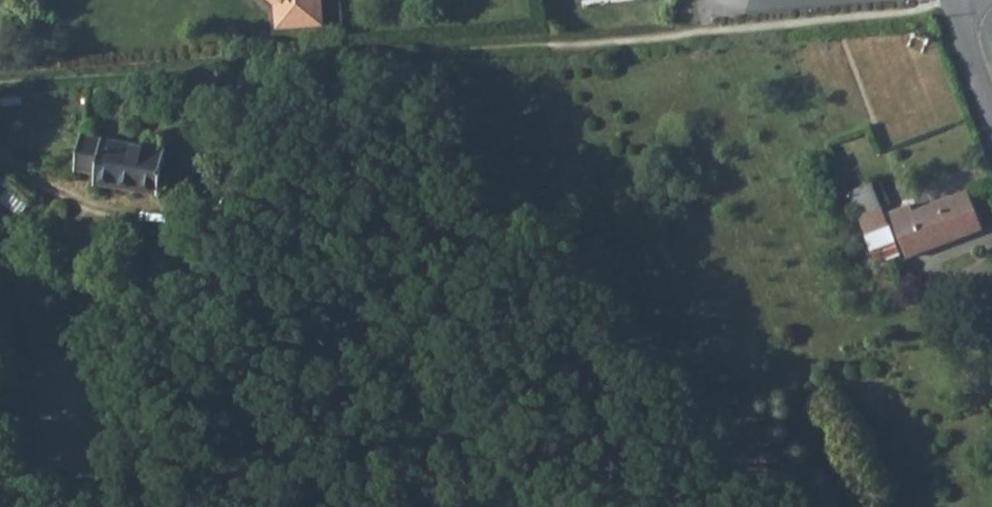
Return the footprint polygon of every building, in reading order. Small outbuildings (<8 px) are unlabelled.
[(274,20),(308,18),(307,0),(272,0),(274,20)] [(89,172),(153,176),(156,133),(73,127),(70,160),(90,161),(89,172)] [(872,227),(882,224),(869,181),(847,189),(861,231),(872,227)] [(980,227),(968,190),(911,210),(908,202),(888,209),(903,254),(980,227)]
